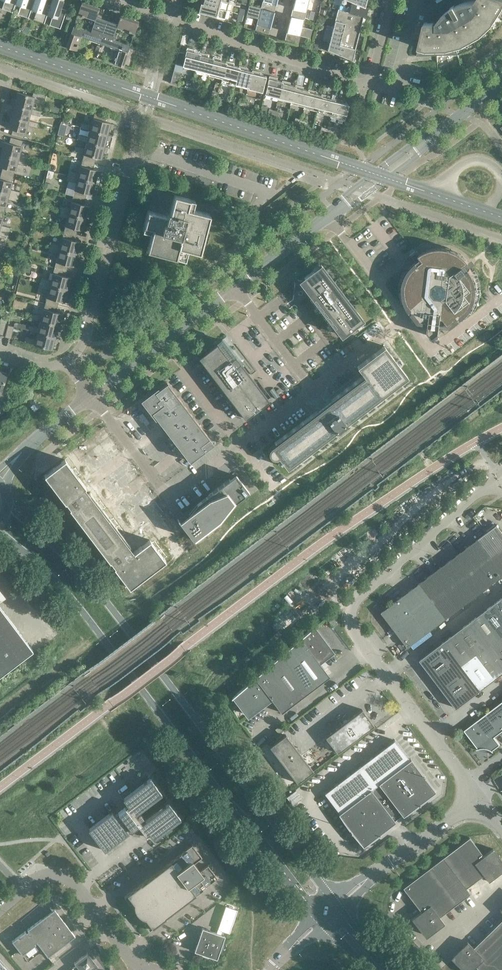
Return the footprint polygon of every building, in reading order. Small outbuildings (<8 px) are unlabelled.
[(15,4),(16,0),(3,0),(4,0),(2,8),(12,12),(15,4)] [(15,4),(20,6),(17,14),(28,18),(31,9),(34,0),(16,0),(15,4)] [(31,9),(36,11),(33,19),(44,23),(47,15),(50,4),(45,2),(46,0),(34,0),(31,9)] [(50,4),(47,15),(52,16),(49,25),(60,28),(67,10),(61,8),(64,0),(51,0),(50,4)] [(223,0),(204,0),(204,4),(226,10),(228,2),(223,0)] [(261,8),(274,12),(277,0),(263,0),(261,8)] [(291,16),(304,19),(309,0),(295,0),(291,16)] [(333,4),(332,8),(338,9),(364,16),(366,7),(348,0),(334,0),(333,4)] [(459,4),(455,6),(452,0),(451,0),(448,2),(451,8),(446,12),(444,10),(439,15),(441,17),(437,22),(424,22),(423,28),(417,56),(437,55),(458,55),(456,47),(463,45),(481,35),(493,24),(501,10),(501,0),(476,0),(475,1),(469,1),(462,3),(459,4)] [(95,19),(90,32),(96,34),(101,19),(96,17),(99,8),(82,1),(78,13),(81,15),(80,16),(83,17),(83,15),(95,19)] [(226,10),(204,4),(202,12),(215,16),(215,17),(214,17),(222,20),(223,18),(224,18),(226,10)] [(261,8),(249,5),(246,15),(258,18),(255,30),(268,35),(274,12),(261,8)] [(364,16),(338,9),(335,20),(345,23),(361,27),(361,25),(363,25),(364,19),(363,18),(364,16)] [(117,24),(112,22),(107,37),(113,39),(117,27),(129,31),(129,32),(131,33),(131,32),(134,33),(138,21),(121,15),(117,24)] [(304,19),(291,16),(284,40),(298,45),(300,35),(310,38),(312,29),(302,26),(304,19)] [(107,21),(101,19),(96,34),(90,32),(73,26),(66,47),(76,50),(77,46),(79,47),(79,44),(78,44),(81,37),(99,43),(107,21)] [(345,23),(335,20),(329,42),(355,49),(361,27),(345,23)] [(112,22),(107,21),(99,43),(118,50),(115,57),(114,56),(113,59),(114,59),(113,63),(123,66),(128,51),(130,45),(113,39),(107,37),(112,22)] [(355,49),(329,42),(327,50),(352,60),(355,49)] [(195,49),(187,47),(185,53),(179,51),(176,63),(183,64),(182,66),(195,69),(196,69),(200,53),(194,52),(195,49)] [(200,52),(200,53),(196,69),(195,69),(195,70),(208,74),(209,74),(213,58),(207,56),(208,54),(200,52)] [(213,56),(213,58),(209,74),(208,74),(208,75),(222,78),(226,62),(221,61),(221,58),(213,56)] [(226,61),(226,62),(222,78),(219,88),(227,90),(228,83),(227,83),(228,81),(235,83),(239,67),(234,65),(234,63),(226,61)] [(239,65),(239,67),(235,83),(234,84),(248,87),(252,71),(247,70),(247,67),(239,65)] [(181,72),(173,70),(170,83),(177,84),(181,72)] [(252,70),(252,71),(248,87),(248,88),(262,92),(266,76),(260,74),(260,72),(252,70)] [(265,94),(278,97),(278,98),(282,81),(277,80),(277,78),(269,76),(265,94)] [(282,80),(282,81),(278,98),(278,97),(277,99),(291,102),(295,86),(290,84),(290,82),(282,80)] [(295,84),(295,86),(291,102),(291,103),(304,106),(308,90),(303,89),(303,87),(295,84)] [(308,89),(308,90),(304,106),(304,107),(317,111),(321,95),(316,93),(317,91),(308,89)] [(46,93),(34,90),(32,96),(17,92),(15,99),(12,98),(11,103),(14,104),(31,108),(33,102),(43,104),(46,93)] [(321,93),(321,95),(317,111),(317,112),(330,115),(335,99),(334,99),(329,98),(330,95),(321,93)] [(334,98),(334,99),(335,99),(330,115),(330,116),(344,120),(348,104),(342,102),(343,100),(334,98)] [(14,104),(12,111),(9,110),(8,115),(11,116),(11,115),(28,120),(30,113),(40,116),(41,111),(31,108),(14,104)] [(107,116),(95,112),(93,118),(91,125),(81,123),(80,128),(90,130),(107,135),(109,128),(112,129),(113,124),(110,123),(105,121),(107,116)] [(11,115),(11,116),(9,122),(6,121),(5,126),(8,127),(13,129),(11,135),(23,138),(25,132),(27,125),(37,128),(38,122),(28,120),(11,115)] [(90,130),(88,137),(78,134),(77,139),(87,142),(104,146),(106,140),(109,140),(110,135),(107,135),(90,130)] [(1,153),(28,161),(29,156),(19,153),(21,146),(23,140),(10,137),(9,143),(4,141),(4,142),(1,141),(0,145),(0,146),(2,147),(1,153)] [(87,142),(85,149),(75,146),(74,151),(84,154),(82,160),(94,163),(96,157),(101,158),(103,151),(106,152),(107,147),(104,146),(87,142)] [(1,153),(0,156),(0,166),(3,167),(1,173),(13,176),(15,170),(17,163),(27,166),(28,161),(1,153)] [(94,163),(82,160),(81,166),(79,173),(69,170),(68,175),(95,182),(97,175),(99,176),(101,171),(98,170),(93,169),(94,163)] [(1,173),(0,176),(0,192),(18,196),(20,192),(10,189),(12,182),(13,176),(1,173)] [(95,182),(68,175),(66,180),(76,182),(74,190),(73,196),(85,199),(87,193),(92,194),(95,195),(96,190),(93,189),(95,182)] [(0,192),(0,211),(4,212),(5,206),(7,199),(17,201),(18,196),(0,192)] [(174,194),(174,197),(169,213),(167,213),(166,215),(147,210),(142,230),(151,232),(147,250),(185,260),(188,248),(200,251),(210,213),(192,209),(194,202),(194,199),(180,196),(174,194)] [(85,199),(73,196),(71,201),(69,209),(60,206),(58,211),(86,218),(87,211),(90,212),(91,207),(89,206),(84,205),(85,199)] [(0,211),(0,230),(9,232),(10,227),(0,225),(2,217),(4,212),(0,211)] [(86,218),(58,211),(57,216),(67,218),(65,225),(65,226),(64,231),(76,234),(77,229),(83,230),(85,230),(87,225),(84,225),(86,218)] [(76,234),(64,231),(62,237),(60,244),(50,242),(49,247),(76,254),(78,247),(81,248),(82,243),(79,242),(80,242),(74,240),(76,234)] [(76,254),(49,247),(48,251),(58,254),(56,261),(54,267),(67,270),(68,264),(73,266),(73,265),(76,266),(77,261),(75,260),(76,254)] [(419,255),(421,257),(421,258),(417,261),(416,261),(415,262),(413,263),(412,265),(410,267),(408,269),(407,272),(406,274),(405,276),(404,279),(403,282),(402,284),(402,287),(402,289),(402,292),(402,295),(403,297),(403,299),(404,301),(405,303),(405,305),(407,307),(408,309),(409,311),(410,311),(411,313),(412,314),(414,316),(414,317),(416,318),(418,320),(420,322),(423,323),(425,324),(426,325),(429,326),(428,331),(433,337),(440,332),(440,327),(443,327),(445,327),(447,327),(450,326),(453,325),(455,324),(456,323),(459,322),(461,320),(461,319),(463,318),(463,319),(465,317),(466,316),(469,313),(470,312),(472,310),(473,307),(474,305),(475,303),(476,300),(477,297),(477,295),(477,292),(477,291),(477,290),(477,287),(477,286),(477,284),(477,283),(476,282),(476,280),(475,277),(474,275),(473,273),(472,271),(471,270),(470,268),(469,269),(466,264),(469,261),(470,261),(469,260),(469,261),(467,259),(465,257),(463,255),(461,254),(462,253),(461,253),(458,252),(456,251),(454,250),(451,249),(451,248),(451,249),(448,248),(445,247),(443,247),(440,247),(437,247),(434,248),(432,248),(429,249),(429,248),(428,249),(429,249),(426,250),(424,251),(422,253),(420,254),(419,253),(419,254),(419,255)] [(24,262),(21,269),(28,271),(30,263),(24,262)] [(363,319),(321,264),(320,264),(321,265),(302,279),(305,283),(306,283),(308,286),(307,287),(307,288),(307,289),(308,289),(309,290),(310,290),(310,289),(312,292),(309,295),(308,295),(337,333),(337,332),(341,330),(344,334),(362,320),(363,320),(363,319)] [(67,270),(54,267),(53,273),(51,280),(41,277),(40,282),(67,289),(69,283),(72,283),(73,278),(70,278),(70,277),(65,276),(67,270)] [(67,289),(40,282),(39,287),(48,290),(47,297),(45,303),(57,306),(59,300),(64,302),(64,301),(67,302),(68,297),(65,296),(67,289)] [(57,306),(45,303),(44,309),(42,316),(32,313),(31,318),(40,321),(58,325),(60,319),(62,319),(64,314),(61,313),(56,312),(57,306)] [(40,321),(39,327),(29,325),(28,330),(37,332),(55,337),(57,330),(59,331),(61,326),(58,325),(40,321)] [(8,325),(5,336),(5,337),(11,338),(14,326),(8,325)] [(37,332),(36,339),(26,336),(24,342),(34,344),(52,349),(54,342),(56,342),(58,337),(55,337),(37,332)] [(239,363),(221,340),(198,357),(245,418),(271,398),(257,380),(255,382),(253,379),(240,362),(239,363)] [(384,346),(381,348),(357,366),(363,375),(361,379),(331,399),(328,401),(329,402),(320,409),(319,408),(313,413),(289,432),(274,442),(275,444),(271,447),(270,448),(270,449),(269,450),(269,452),(269,453),(270,454),(271,455),(271,456),(272,456),(273,457),(274,457),(275,457),(277,456),(278,456),(287,468),(407,376),(384,346)] [(209,437),(167,382),(155,391),(155,392),(146,399),(154,410),(152,412),(158,419),(158,420),(164,427),(166,430),(190,461),(213,444),(208,438),(209,437)] [(65,459),(53,468),(44,475),(130,587),(166,560),(150,539),(132,553),(128,547),(130,545),(90,492),(88,494),(83,488),(86,487),(65,459)] [(235,474),(230,478),(198,502),(188,514),(180,521),(178,518),(177,518),(193,539),(219,519),(228,508),(249,492),(235,474)] [(478,539),(382,612),(409,647),(501,576),(501,531),(497,524),(478,539)] [(420,660),(457,708),(501,674),(501,597),(420,660)] [(33,650),(0,607),(0,675),(33,650)] [(325,616),(326,617),(333,626),(337,623),(330,613),(325,616)] [(313,627),(278,658),(233,696),(233,697),(234,696),(248,715),(259,707),(258,705),(269,696),(281,712),(329,676),(317,660),(321,657),(323,658),(332,652),(313,627)] [(480,748),(484,748),(487,748),(491,750),(494,752),(493,750),(500,744),(495,737),(501,731),(501,701),(464,730),(478,748),(476,749),(476,750),(480,748)] [(374,725),(362,709),(325,737),(337,753),(374,725)] [(314,771),(286,734),(270,746),(298,783),(314,771)] [(395,740),(371,757),(324,793),(340,813),(339,813),(363,846),(395,821),(394,820),(402,814),(403,815),(435,791),(411,759),(410,760),(395,740)] [(162,794),(150,778),(123,799),(128,804),(119,811),(120,813),(116,816),(112,811),(89,829),(105,850),(128,832),(140,834),(145,834),(147,836),(146,835),(149,833),(154,839),(180,818),(169,803),(142,823),(140,820),(143,818),(141,814),(138,817),(135,814),(162,794)] [(470,836),(402,888),(404,887),(422,911),(412,918),(413,919),(414,918),(427,935),(444,922),(445,923),(440,917),(470,894),(466,889),(484,875),(489,882),(489,881),(488,880),(501,870),(501,863),(493,850),(494,849),(493,849),(484,856),(470,837),(471,836),(470,836)] [(202,857),(192,844),(124,896),(129,903),(132,901),(134,903),(134,904),(134,905),(134,906),(134,908),(135,910),(136,911),(136,912),(137,913),(138,914),(139,915),(140,916),(142,917),(143,918),(145,918),(147,920),(144,922),(149,930),(218,878),(208,865),(200,871),(194,863),(202,857)] [(220,934),(202,928),(194,951),(217,959),(220,951),(221,949),(222,947),(223,946),(223,944),(222,943),(225,935),(224,935),(225,931),(231,933),(237,909),(226,906),(219,929),(221,930),(220,934)] [(75,936),(54,908),(27,929),(28,930),(26,932),(25,930),(12,941),(19,950),(22,954),(36,944),(35,943),(36,941),(48,956),(75,936)] [(490,930),(473,947),(467,941),(467,942),(468,943),(452,958),(465,969),(471,969),(475,966),(479,969),(501,969),(501,919),(490,930)] [(95,968),(98,965),(87,952),(74,962),(76,965),(70,969),(96,969),(95,968)] [(0,959),(0,969),(10,969),(0,959)]
